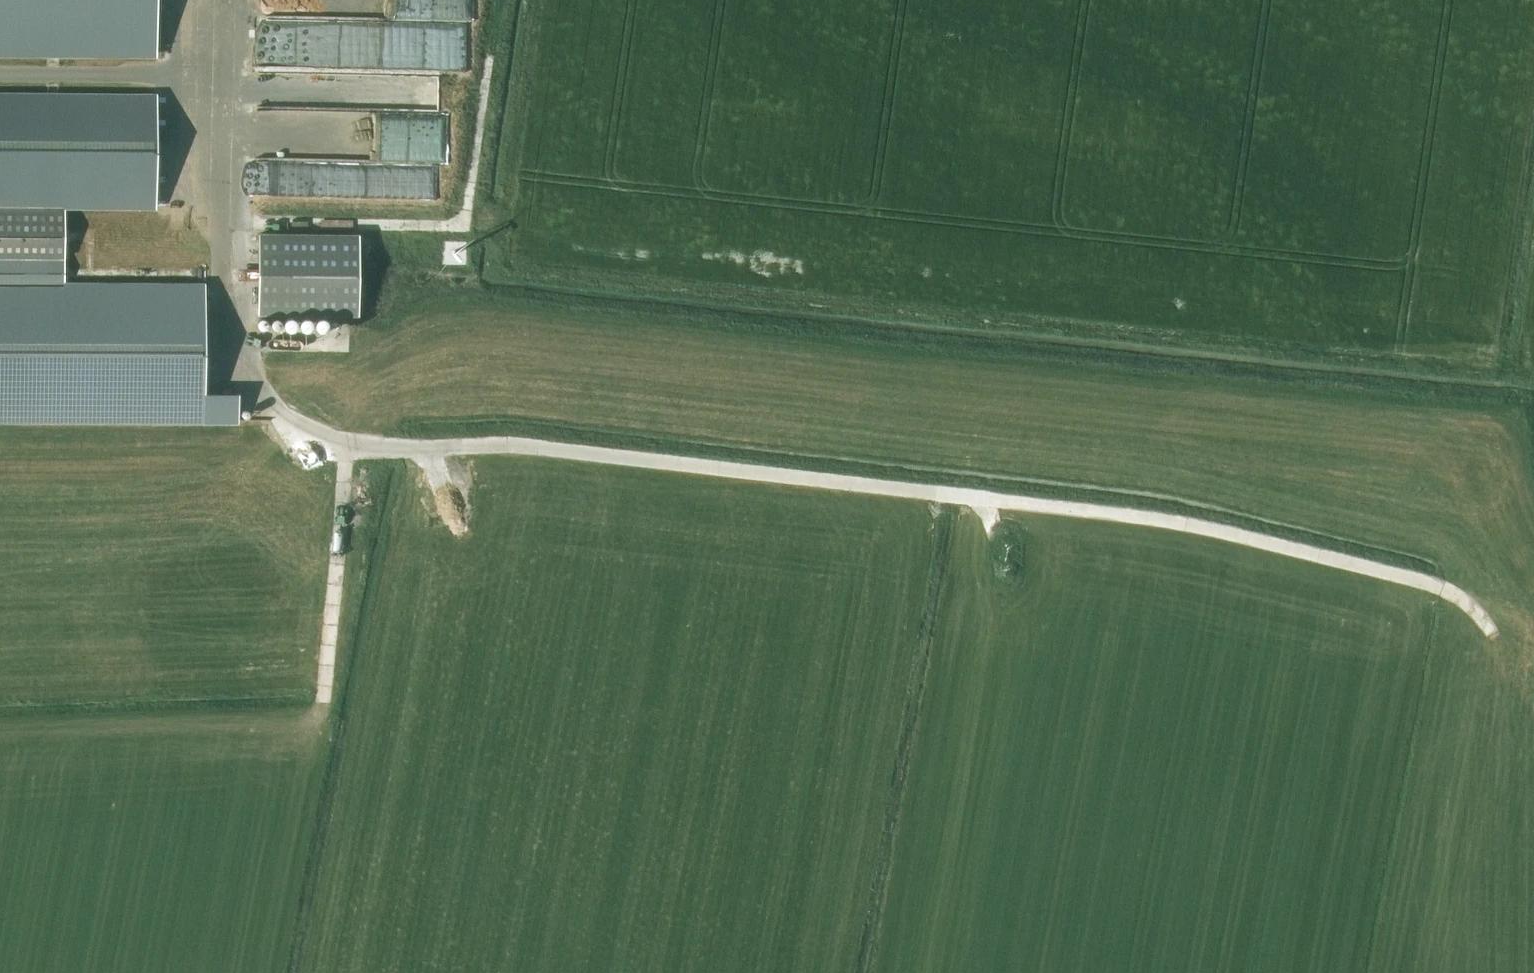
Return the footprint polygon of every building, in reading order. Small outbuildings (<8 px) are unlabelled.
[(227,66),(227,0),(0,0),(0,65),(227,66)] [(66,212),(156,213),(156,96),(0,95),(0,424),(205,424),(206,282),(66,282),(66,212)] [(259,314),(359,316),(360,234),(260,233),(259,314)]
